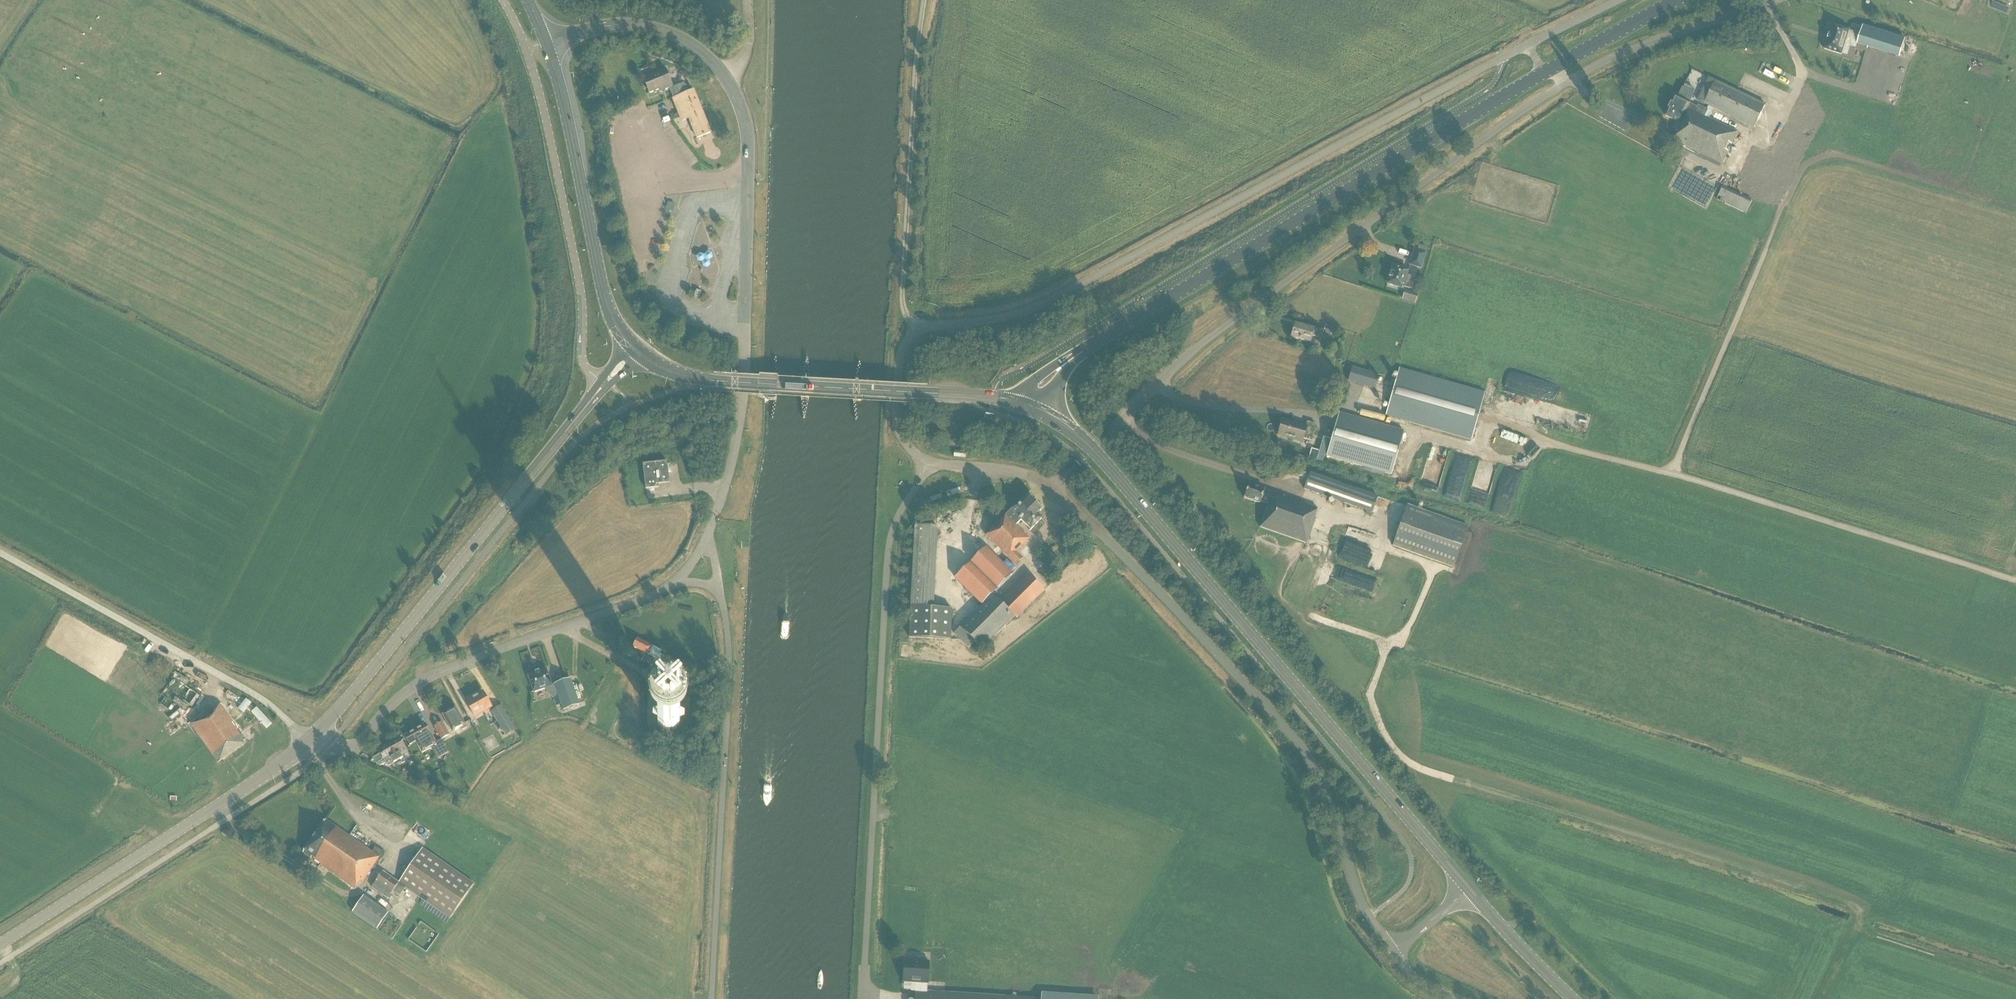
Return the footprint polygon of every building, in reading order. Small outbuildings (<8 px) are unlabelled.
[(1905,39),(1863,26),(1860,34),(1849,31),(1849,30),(1832,24),(1824,49),(1847,56),(1850,48),(1856,50),(1858,43),(1899,56),(1905,39)] [(1928,54),(1929,46),(1914,43),(1912,51),(1928,54)] [(1762,67),(1760,72),(1768,75),(1770,70),(1762,67)] [(682,82),(689,81),(686,68),(679,70),(682,82)] [(672,93),(675,92),(673,87),(674,87),(667,69),(644,78),(650,93),(660,89),(661,92),(671,88),(672,93)] [(1764,102),(1716,80),(1705,104),(1753,126),(1764,102)] [(690,119),(698,138),(711,133),(694,90),(690,92),(689,87),(683,90),(680,84),(674,87),(673,87),(675,92),(672,93),(674,98),(683,121),(690,119)] [(1679,132),(1675,141),(1722,164),(1737,132),(1705,117),(1708,110),(1698,105),(1698,107),(1690,104),(1690,103),(1675,96),(1666,116),(1680,123),(1676,131),(1679,132)] [(1800,153),(1808,139),(1802,136),(1795,149),(1800,153)] [(1677,178),(1669,185),(1675,192),(1683,184),(1677,178)] [(1745,214),(1752,201),(1723,187),(1717,201),(1745,214)] [(664,212),(672,215),(675,206),(666,203),(664,212)] [(1420,268),(1422,263),(1425,253),(1414,250),(1410,265),(1420,268)] [(704,255),(700,254),(696,257),(698,261),(702,263),(703,267),(708,269),(711,265),(710,261),(713,258),(712,253),(708,252),(704,255)] [(1407,275),(1408,270),(1393,265),(1387,284),(1402,288),(1403,286),(1409,288),(1413,277),(1407,275)] [(1291,337),(1310,343),(1311,336),(1318,338),(1320,331),(1295,324),(1291,337)] [(1373,389),(1378,375),(1352,367),(1348,382),(1373,389)] [(1471,440),(1484,392),(1399,369),(1386,416),(1471,440)] [(1524,391),(1526,375),(1512,373),(1509,389),(1524,391)] [(802,374),(801,398),(809,399),(810,375),(802,374)] [(749,377),(748,389),(761,390),(761,378),(749,377)] [(854,377),(853,401),(861,402),(862,377),(854,377)] [(1523,404),(1539,410),(1548,385),(1532,379),(1523,404)] [(1345,411),(1372,412),(1373,392),(1361,392),(1361,387),(1346,386),(1345,411)] [(1391,475),(1403,431),(1339,413),(1327,457),(1391,475)] [(1306,426),(1283,419),(1278,436),(1302,442),(1303,438),(1312,441),(1317,424),(1307,421),(1306,426)] [(1445,454),(1439,453),(1440,450),(1430,448),(1420,489),(1436,492),(1445,454)] [(1325,452),(1319,451),(1317,461),(1323,462),(1325,452)] [(984,452),(983,458),(993,460),(995,454),(984,452)] [(643,464),(646,489),(659,488),(658,484),(670,483),(667,461),(643,464)] [(1445,496),(1460,499),(1468,465),(1453,461),(1445,496)] [(1310,473),(1304,489),(1372,513),(1378,497),(1310,473)] [(1508,516),(1515,487),(1499,483),(1491,511),(1508,516)] [(1265,489),(1249,484),(1244,498),(1260,503),(1261,501),(1268,504),(1260,527),(1307,543),(1316,518),(1314,517),(1318,508),(1265,490),(1265,489)] [(1468,502),(1484,508),(1488,496),(1472,491),(1468,502)] [(947,502),(958,499),(956,492),(945,494),(947,502)] [(1031,530),(1042,518),(1038,514),(1041,510),(1030,499),(1026,503),(1022,499),(1011,510),(1031,530)] [(1468,527),(1407,505),(1393,546),(1453,567),(1468,527)] [(944,516),(948,524),(954,521),(950,513),(944,516)] [(1029,538),(1005,515),(986,535),(1016,564),(1022,558),(1016,552),(1023,545),(1029,538)] [(930,607),(931,571),(934,526),(915,525),(910,636),(928,636),(929,636),(954,638),(955,609),(930,607)] [(1372,540),(1373,535),(1348,529),(1346,539),(1357,542),(1358,537),(1372,540)] [(972,560),(999,586),(1015,570),(1007,562),(1004,564),(986,546),(972,560)] [(999,586),(972,560),(954,578),(981,604),(999,586)] [(1000,602),(1015,617),(1017,618),(1044,591),(1037,584),(1028,574),(1018,584),(1000,602)] [(1368,578),(1365,588),(1371,591),(1375,580),(1368,578)] [(1015,617),(1000,602),(993,595),(960,627),(981,650),(1015,617)] [(1332,630),(1334,623),(1314,615),(1311,622),(1332,630)] [(637,638),(633,646),(657,659),(661,650),(637,638)] [(641,661),(652,667),(655,661),(644,656),(641,661)] [(552,685),(546,669),(529,676),(534,691),(552,685)] [(200,696),(173,677),(162,694),(186,711),(190,706),(192,707),(200,696)] [(574,699),(568,680),(553,685),(554,688),(546,691),(547,693),(552,698),(557,696),(560,705),(574,699)] [(466,701),(475,716),(492,707),(483,691),(466,701)] [(427,716),(434,711),(419,692),(413,697),(427,716)] [(214,707),(191,723),(218,762),(245,743),(244,741),(246,740),(242,734),(241,735),(237,729),(238,728),(221,704),(214,708),(214,707)] [(512,722),(501,705),(492,711),(502,728),(512,722)] [(467,727),(456,707),(443,714),(453,732),(460,727),(462,730),(467,727)] [(658,717),(657,721),(658,725),(660,728),(663,731),(667,732),(671,732),(675,731),(678,728),(680,725),(681,721),(680,717),(678,713),(675,711),(671,709),(667,709),(663,711),(660,713),(658,717)] [(450,735),(443,721),(434,726),(441,739),(450,735)] [(431,733),(426,724),(405,735),(410,745),(416,741),(422,753),(431,747),(437,758),(448,752),(441,739),(436,742),(431,733)] [(407,751),(406,750),(400,739),(379,750),(381,753),(373,757),(377,765),(380,766),(385,763),(385,764),(389,765),(393,763),(396,767),(406,762),(401,754),(407,751)] [(137,782),(129,788),(140,804),(148,799),(137,782)] [(312,857),(322,864),(344,833),(326,820),(303,853),(311,858),(312,857)] [(374,854),(344,833),(322,864),(321,865),(355,889),(361,881),(362,882),(374,866),(377,868),(387,854),(378,848),(374,854)] [(423,848),(399,883),(406,889),(450,918),(474,883),(423,848)] [(305,863),(307,857),(299,855),(297,862),(305,863)] [(400,897),(406,889),(399,883),(383,872),(372,888),(388,899),(393,892),(400,897)] [(364,896),(353,912),(378,930),(389,913),(364,896)] [(381,928),(391,935),(399,925),(389,917),(381,928)] [(0,951),(0,960),(13,955),(9,947),(0,951)] [(5,964),(8,969),(17,964),(14,959),(5,964)] [(924,991),(927,991),(928,983),(929,983),(930,962),(912,961),(911,990),(916,991),(916,990),(917,990),(924,991)] [(917,990),(916,990),(916,991),(916,998),(1042,998),(927,991),(924,991),(917,990)]
